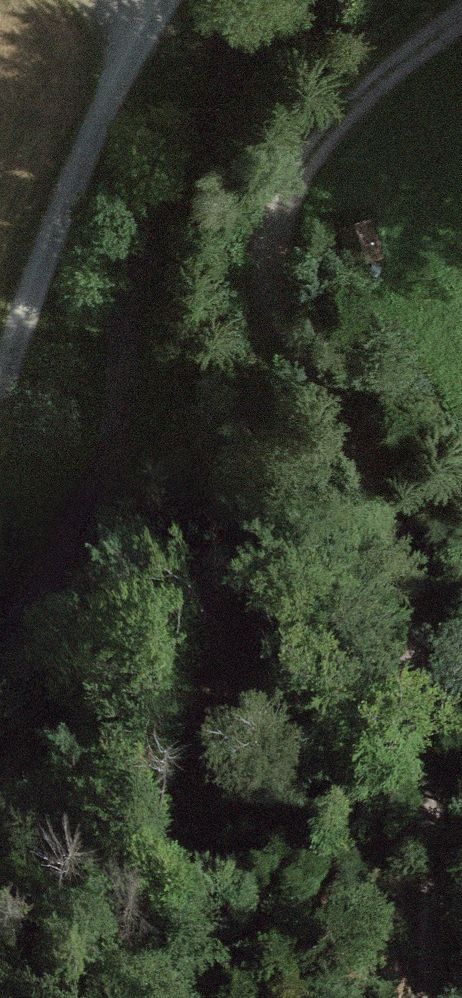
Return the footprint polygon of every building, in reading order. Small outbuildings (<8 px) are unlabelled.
[(372,221),(335,234),(347,270),(384,258),(372,221)]
